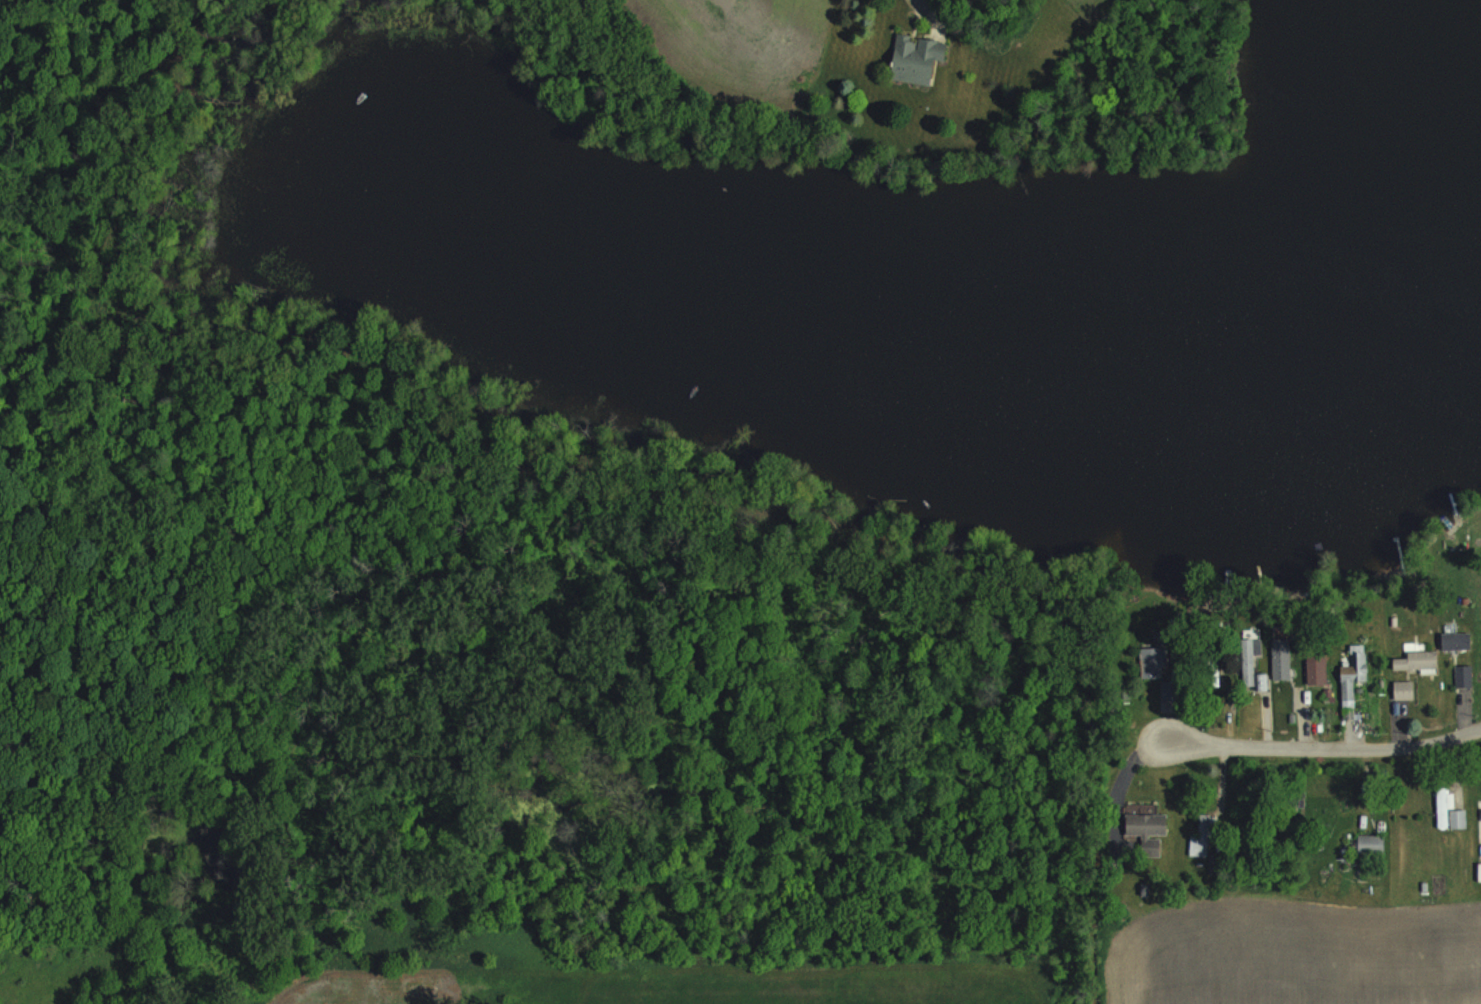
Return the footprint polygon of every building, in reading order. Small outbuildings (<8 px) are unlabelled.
[(931,85),(934,59),(945,61),(947,40),(896,34),(890,80),(931,85)] [(1471,632),(1441,632),(1441,649),(1471,649),(1471,632)] [(1260,658),(1260,638),(1241,638),(1241,686),(1253,686),(1253,658),(1260,658)] [(1272,638),(1272,680),(1290,680),(1290,638),(1272,638)] [(1140,646),(1140,678),(1163,678),(1163,646),(1140,646)] [(1354,680),(1365,680),(1365,646),(1348,646),(1348,665),(1341,665),(1341,719),(1354,719),(1354,680)] [(1393,657),(1393,669),(1436,668),(1436,650),(1405,650),(1406,657),(1393,657)] [(1307,684),(1326,684),(1326,653),(1307,653),(1307,684)] [(1455,687),(1471,687),(1471,664),(1455,664),(1455,687)] [(1159,681),(1159,708),(1179,708),(1179,681),(1159,681)] [(1413,681),(1393,681),(1393,700),(1413,700),(1413,681)] [(1466,828),(1466,809),(1453,809),(1453,787),(1437,787),(1437,828),(1466,828)] [(1165,835),(1165,813),(1125,813),(1125,834),(1141,834),(1141,856),(1160,856),(1160,835),(1165,835)] [(1189,835),(1189,855),(1208,856),(1208,836),(1216,837),(1216,813),(1198,813),(1198,835),(1189,835)] [(1383,854),(1383,834),(1358,834),(1358,854),(1383,854)]
